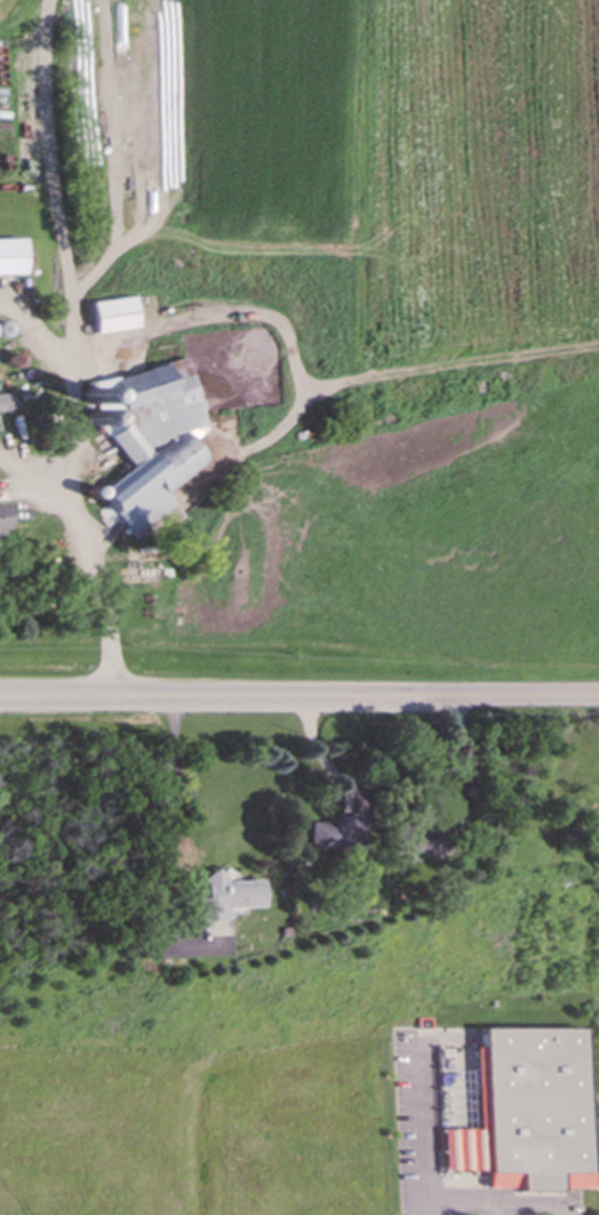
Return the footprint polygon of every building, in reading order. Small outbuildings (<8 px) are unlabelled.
[(19,239),(0,240),(0,275),(19,274),(19,239)] [(93,334),(134,328),(128,296),(88,302),(93,334)] [(98,492),(137,542),(148,533),(151,532),(155,529),(176,524),(185,518),(166,494),(205,463),(189,442),(205,430),(200,422),(197,412),(202,408),(189,392),(182,361),(100,379),(82,393),(90,428),(97,426),(130,467),(98,492)] [(0,395),(0,411),(13,410),(12,394),(0,395)] [(309,823),(309,850),(363,851),(363,814),(341,814),(340,823),(309,823)] [(440,854),(441,834),(423,833),(424,827),(392,825),(390,852),(440,854)] [(263,907),(262,880),(224,882),(223,873),(203,874),(204,900),(199,900),(200,921),(226,920),(226,908),(263,907)] [(499,1030),(598,1030),(598,1190),(568,1190),(566,1192),(528,1192),(528,1190),(498,1190),(499,1030)]
